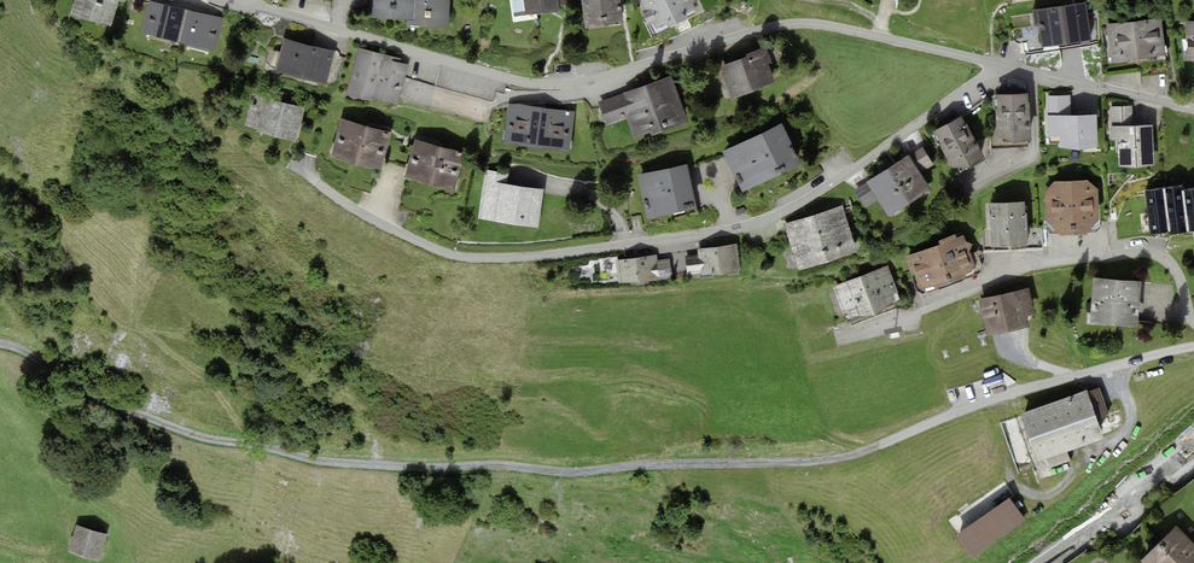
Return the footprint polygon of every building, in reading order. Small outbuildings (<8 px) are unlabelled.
[(72,13),(112,25),(120,0),(77,0),(72,13)] [(372,16),(414,19),(415,0),(373,0),(372,16)] [(414,23),(449,25),(450,0),(416,0),(414,23)] [(515,15),(561,7),(560,0),(513,0),(515,15)] [(587,29),(625,24),(622,0),(583,0),(587,29)] [(656,30),(701,8),(697,0),(642,0),(656,30)] [(1051,41),(1092,35),(1087,1),(1046,7),(1051,41)] [(222,21),(150,3),(142,33),(214,51),(222,21)] [(1108,23),(1112,62),(1167,56),(1163,17),(1108,23)] [(1187,60),(1193,60),(1193,20),(1186,20),(1187,60)] [(334,51),(284,39),(275,73),(325,85),(334,51)] [(409,59),(360,48),(350,93),(399,104),(409,59)] [(763,49),(719,65),(732,98),(775,83),(763,49)] [(630,117),(637,137),(687,119),(671,76),(621,93),(598,102),(608,125),(630,117)] [(493,101),(406,78),(400,100),(487,123),(493,101)] [(1026,95),(999,97),(1000,133),(1015,138),(1028,137),(1026,95)] [(304,108),(264,98),(256,132),(296,142),(304,108)] [(1096,116),(1071,116),(1070,98),(1048,99),(1050,135),(1061,134),(1062,145),(1079,148),(1097,144),(1096,116)] [(575,111),(510,102),(505,140),(570,149),(575,111)] [(986,159),(964,115),(934,130),(956,174),(986,159)] [(391,131),(342,119),(332,158),(381,171),(391,131)] [(726,150),(745,189),(803,160),(783,121),(726,150)] [(1157,165),(1155,126),(1114,128),(1115,142),(1121,142),(1122,167),(1157,165)] [(464,151),(415,139),(405,177),(454,190),(464,151)] [(910,156),(869,181),(889,214),(930,188),(910,156)] [(687,163),(638,173),(648,218),(697,208),(687,163)] [(507,174),(486,170),(478,218),(538,228),(545,192),(505,185),(507,174)] [(1047,219),(1061,233),(1090,232),(1101,220),(1100,191),(1088,181),(1059,182),(1046,192),(1047,219)] [(1147,192),(1152,231),(1171,228),(1171,232),(1193,229),(1193,192),(1183,193),(1182,187),(1147,192)] [(1027,201),(993,203),(995,250),(1029,248),(1027,201)] [(839,207),(785,224),(799,269),(853,252),(839,207)] [(964,235),(907,256),(920,291),(977,270),(964,235)] [(699,256),(685,258),(687,275),(701,273),(702,278),(744,273),(740,244),(699,249),(699,256)] [(670,277),(670,260),(658,260),(657,255),(617,261),(622,289),(661,283),(660,277),(670,277)] [(888,265),(834,286),(846,315),(875,315),(900,295),(888,265)] [(1096,279),(1093,325),(1139,328),(1142,281),(1096,279)] [(1028,286),(978,299),(987,335),(1037,322),(1028,286)] [(1104,437),(1088,390),(1022,413),(1039,460),(1104,437)] [(957,531),(974,555),(1027,518),(1010,494),(957,531)] [(108,538),(75,525),(66,551),(99,562),(108,538)] [(1143,561),(1145,562),(1193,562),(1193,551),(1176,531),(1143,561)]
